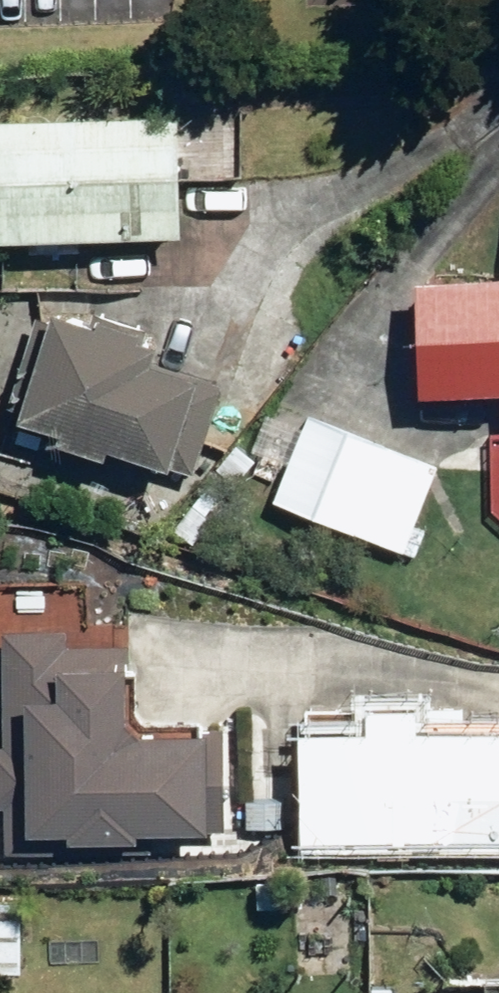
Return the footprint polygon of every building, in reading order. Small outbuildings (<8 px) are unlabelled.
[(192,231),(194,115),(111,113),(111,102),(76,102),(76,113),(5,112),(3,229),(192,231)] [(427,272),(430,388),(498,387),(498,270),(427,272)] [(167,327),(62,296),(29,406),(72,419),(66,437),(113,451),(116,441),(197,465),(225,372),(160,353),(167,327)] [(440,457),(310,406),(275,494),(405,545),(440,457)] [(496,438),(455,436),(452,499),(492,501),(496,438)] [(12,623),(9,741),(0,741),(0,803),(13,803),(11,854),(170,858),(170,827),(221,828),(223,722),(142,720),(144,659),(120,659),(121,640),(79,639),(79,624),(12,623)] [(318,722),(314,832),(498,838),(498,721),(475,720),(476,706),(386,703),(386,724),(318,722)] [(349,900),(311,900),(310,967),(348,968),(349,900)] [(0,901),(0,970),(36,973),(41,904),(0,901)]
